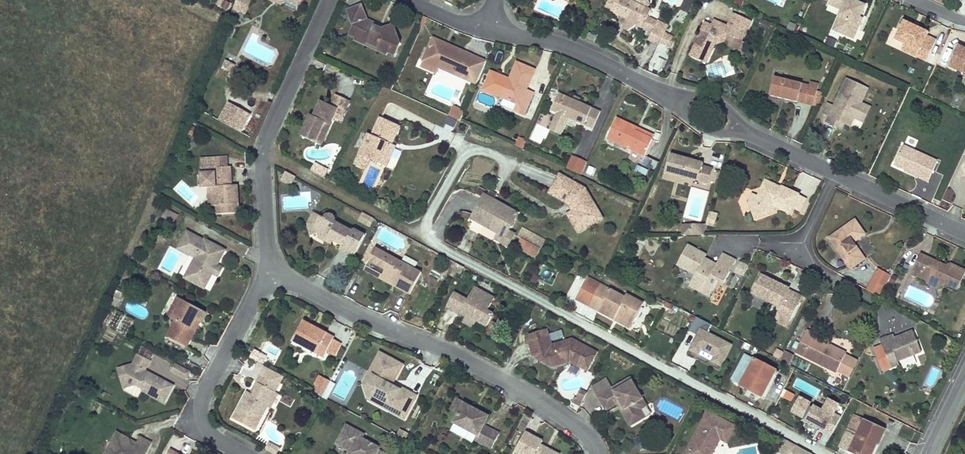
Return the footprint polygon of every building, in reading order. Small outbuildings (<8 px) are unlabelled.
[(251,0),(237,0),(233,9),(245,14),(251,0)] [(651,10),(648,9),(650,5),(648,0),(636,0),(635,3),(628,0),(617,0),(612,10),(612,11),(620,15),(628,19),(626,22),(623,28),(629,31),(636,25),(643,28),(643,26),(647,18),(651,10)] [(860,24),(857,23),(860,17),(865,6),(852,0),(830,0),(828,4),(842,10),(839,16),(844,18),(838,32),(853,39),(860,24)] [(400,42),(393,24),(384,27),(381,28),(378,27),(379,25),(368,20),(362,5),(347,11),(353,26),(359,29),(358,33),(369,38),(367,43),(379,48),(378,51),(387,55),(388,52),(395,55),(400,42)] [(741,42),(751,21),(734,13),(728,26),(714,20),(711,25),(705,23),(698,37),(702,38),(700,42),(698,42),(696,43),(690,56),(706,63),(713,47),(711,47),(713,43),(715,43),(717,44),(726,41),(729,42),(730,43),(732,39),(741,43),(741,42)] [(838,32),(844,18),(839,16),(833,30),(838,32)] [(654,26),(656,22),(647,18),(643,26),(652,31),(654,26)] [(766,31),(770,22),(763,19),(759,28),(766,31)] [(660,43),(665,33),(666,31),(665,31),(668,26),(659,21),(656,27),(654,26),(652,31),(648,40),(659,45),(660,43)] [(926,62),(936,40),(927,35),(929,32),(904,21),(895,40),(905,44),(919,51),(916,57),(926,62)] [(367,43),(369,38),(358,33),(359,29),(353,26),(349,35),(355,38),(354,41),(378,51),(379,48),(367,43)] [(668,47),(672,36),(665,33),(660,43),(668,47)] [(487,62),(448,45),(447,47),(444,46),(445,43),(433,38),(423,61),(439,68),(477,85),(487,62)] [(833,48),(837,42),(828,38),(825,45),(833,48)] [(741,52),(745,44),(741,42),(741,43),(732,39),(730,43),(729,42),(728,46),(741,52)] [(916,57),(919,51),(905,44),(902,50),(916,57)] [(959,46),(949,66),(964,74),(964,49),(959,46)] [(232,71),(235,66),(226,61),(223,66),(232,71)] [(439,68),(423,61),(421,65),(437,73),(439,68)] [(524,115),(534,93),(527,90),(535,70),(516,62),(509,80),(512,81),(510,85),(500,82),(502,77),(490,72),(483,90),(517,104),(514,111),(524,115)] [(510,85),(512,81),(509,80),(502,77),(500,82),(510,85)] [(813,106),(817,91),(818,84),(810,82),(809,85),(774,77),(770,96),(813,106)] [(861,103),(868,89),(846,79),(834,106),(829,116),(826,122),(834,126),(839,116),(843,118),(841,122),(845,123),(851,126),(854,118),(858,120),(865,104),(861,103)] [(818,107),(823,93),(817,91),(813,106),(818,107)] [(557,113),(565,96),(559,93),(551,110),(557,113)] [(328,129),(333,118),(340,121),(350,101),(336,94),(330,106),(321,102),(314,117),(312,122),(309,120),(301,136),(315,142),(322,127),(328,129)] [(593,129),(601,112),(580,102),(573,99),(565,96),(557,113),(549,129),(561,135),(569,118),(593,129)] [(829,116),(834,106),(828,103),(823,114),(829,116)] [(863,122),(870,107),(865,104),(858,120),(863,122)] [(219,122),(226,125),(235,108),(228,105),(219,122)] [(460,121),(464,112),(453,107),(449,116),(460,121)] [(226,125),(240,133),(249,116),(235,108),(226,125)] [(845,123),(841,122),(843,118),(839,116),(834,126),(842,129),(845,123)] [(652,140),(635,132),(637,128),(616,118),(607,138),(645,157),(652,140)] [(388,145),(390,140),(393,142),(399,127),(379,119),(371,137),(368,136),(359,154),(370,159),(378,163),(381,156),(390,159),(395,148),(391,146),(388,145)] [(195,137),(199,129),(192,126),(188,134),(195,137)] [(321,145),(328,129),(322,127),(315,142),(321,145)] [(654,136),(637,128),(635,132),(652,140),(654,136)] [(523,149),(527,140),(519,137),(516,146),(523,149)] [(928,182),(937,161),(903,146),(896,162),(903,165),(902,168),(905,170),(918,176),(917,177),(928,182)] [(388,166),(393,169),(401,152),(395,150),(388,166)] [(365,169),(370,159),(359,154),(355,165),(365,169)] [(709,184),(713,169),(703,166),(703,163),(692,160),(692,163),(688,162),(688,159),(671,155),(666,172),(709,184)] [(387,166),(390,159),(381,156),(378,163),(387,166)] [(581,175),(587,162),(573,156),(567,168),(581,175)] [(239,213),(237,185),(232,185),(230,186),(230,181),(231,180),(231,167),(228,167),(228,157),(214,158),(214,160),(201,161),(201,174),(201,176),(202,186),(202,188),(208,187),(216,187),(217,206),(217,214),(239,213)] [(655,172),(659,163),(645,157),(641,166),(655,172)] [(314,162),(311,169),(323,175),(326,169),(314,162)] [(592,175),(595,168),(590,166),(587,173),(592,175)] [(637,166),(635,171),(646,176),(649,170),(637,166)] [(292,183),(295,176),(286,172),(281,180),(286,183),(292,183)] [(588,223),(590,218),(588,215),(597,210),(592,201),(587,203),(585,199),(587,197),(582,187),(560,175),(549,193),(565,202),(567,199),(575,204),(577,209),(573,211),(567,214),(576,230),(588,223)] [(793,208),(799,195),(782,187),(781,188),(780,190),(774,188),(773,184),(766,181),(758,197),(762,199),(760,204),(751,207),(755,219),(772,213),(770,207),(773,206),(775,207),(790,214),(793,208)] [(217,206),(216,187),(208,187),(209,207),(217,206)] [(592,201),(585,189),(582,187),(587,197),(585,199),(587,203),(592,201)] [(482,196),(485,191),(480,188),(477,193),(482,196)] [(760,204),(762,199),(758,197),(753,194),(749,203),(751,207),(760,204)] [(509,231),(518,213),(485,195),(472,219),(485,226),(499,234),(496,240),(508,246),(514,234),(509,231)] [(800,212),(806,199),(799,195),(793,208),(800,212)] [(577,209),(575,204),(567,199),(565,202),(568,204),(573,211),(577,209)] [(172,222),(176,215),(166,210),(163,217),(172,222)] [(578,233),(602,219),(597,210),(588,215),(590,218),(588,223),(576,230),(578,233)] [(368,226),(372,218),(363,213),(359,221),(368,226)] [(365,236),(354,230),(351,231),(335,222),(335,220),(334,217),(334,216),(332,215),(330,214),(327,215),(325,216),(323,219),(319,217),(315,225),(309,221),(307,224),(311,236),(318,234),(319,235),(328,240),(329,238),(333,241),(341,245),(339,250),(353,257),(365,236)] [(315,225),(319,217),(313,214),(309,221),(315,225)] [(714,226),(716,218),(709,216),(706,224),(714,226)] [(855,249),(852,244),(853,243),(865,235),(855,220),(829,238),(851,269),(864,259),(856,248),(855,249)] [(692,236),(692,225),(683,226),(683,236),(692,236)] [(703,236),(706,225),(692,225),(692,236),(703,236)] [(499,234),(485,226),(480,234),(492,241),(496,240),(499,234)] [(522,228),(518,236),(521,238),(517,247),(536,258),(541,249),(545,241),(522,228)] [(225,251),(205,240),(205,241),(187,232),(181,244),(198,253),(196,257),(185,278),(204,288),(212,273),(217,265),(225,251)] [(328,240),(319,235),(317,238),(331,245),(333,241),(329,238),(328,240)] [(198,253),(181,244),(179,248),(196,257),(198,253)] [(713,291),(719,280),(724,283),(730,272),(717,265),(708,260),(706,264),(703,262),(705,258),(706,255),(687,245),(677,265),(695,275),(689,286),(702,293),(705,287),(713,291)] [(422,273),(376,248),(366,267),(398,284),(396,287),(410,294),(422,273)] [(730,272),(736,261),(723,254),(717,265),(730,272)] [(964,276),(964,273),(950,266),(947,273),(945,271),(946,269),(920,257),(912,275),(926,282),(929,284),(931,280),(946,287),(949,288),(957,292),(960,287),(964,276)] [(460,274),(464,267),(457,263),(450,275),(453,276),(456,272),(460,274)] [(744,276),(748,267),(739,263),(735,272),(744,276)] [(222,269),(217,265),(212,273),(218,276),(222,269)] [(398,284),(366,267),(364,270),(396,287),(398,284)] [(879,297),(891,275),(879,269),(867,291),(879,297)] [(891,289),(897,278),(893,275),(887,287),(891,289)] [(784,299),(789,290),(789,289),(762,276),(753,294),(780,307),(777,313),(791,320),(798,306),(784,299)] [(643,304),(626,295),(625,298),(588,278),(577,299),(615,320),(617,315),(633,324),(643,304)] [(946,287),(931,280),(929,284),(926,282),(928,287),(936,291),(946,287)] [(494,314),(487,311),(494,298),(475,287),(468,300),(454,293),(446,307),(466,317),(463,322),(473,328),(477,321),(487,326),(494,314)] [(798,306),(803,297),(789,290),(784,299),(798,306)] [(173,320),(183,301),(177,298),(167,317),(173,320)] [(190,329),(196,319),(200,321),(205,312),(183,301),(173,320),(175,321),(167,337),(186,347),(195,331),(190,329)] [(672,311),(675,306),(666,302),(664,306),(672,311)] [(787,328),(791,320),(777,313),(773,321),(787,328)] [(633,324),(617,315),(615,320),(630,328),(633,324)] [(707,332),(711,325),(695,317),(688,330),(697,335),(700,329),(707,332)] [(200,321),(196,319),(190,329),(195,331),(200,321)] [(326,352),(333,339),(334,337),(318,328),(317,330),(312,328),(313,325),(304,321),(293,342),(323,358),(326,352)] [(483,333),(487,326),(477,321),(473,328),(483,333)] [(587,371),(597,353),(572,339),(552,345),(547,329),(526,335),(533,357),(548,353),(552,367),(562,364),(566,358),(571,361),(572,363),(587,371)] [(707,332),(700,329),(697,335),(689,350),(698,355),(701,350),(714,356),(711,361),(720,366),(731,345),(707,332)] [(846,353),(815,337),(816,335),(807,330),(796,352),(837,373),(846,353)] [(922,352),(913,331),(895,338),(890,340),(889,337),(881,340),(885,353),(889,362),(891,368),(899,365),(898,362),(922,352)] [(661,351),(669,355),(675,342),(665,337),(662,342),(665,344),(661,351)] [(334,356),(341,343),(333,339),(326,352),(334,356)] [(741,352),(746,343),(739,339),(734,349),(741,352)] [(150,361),(154,353),(142,347),(138,355),(150,361)] [(267,356),(255,350),(252,356),(264,362),(267,356)] [(677,351),(673,361),(691,369),(696,359),(677,351)] [(789,365),(794,355),(785,351),(780,361),(789,365)] [(416,396),(401,388),(399,390),(393,387),(392,383),(402,365),(380,353),(370,372),(374,374),(369,384),(372,395),(391,405),(389,410),(404,418),(416,396)] [(552,367),(548,353),(533,357),(552,367)] [(889,362),(885,353),(880,355),(883,364),(889,362)] [(767,387),(776,371),(744,354),(731,380),(762,397),(767,387)] [(127,374),(120,377),(124,388),(136,385),(142,388),(143,392),(164,403),(173,386),(145,371),(150,361),(138,355),(133,364),(125,367),(127,374)] [(175,365),(172,371),(187,379),(190,373),(175,365)] [(265,366),(260,376),(279,385),(283,376),(265,366)] [(127,374),(125,367),(118,369),(120,377),(127,374)] [(770,389),(778,372),(776,371),(767,387),(770,389)] [(369,384),(374,374),(370,372),(364,383),(368,399),(389,410),(391,405),(372,395),(369,384)] [(325,392),(331,381),(320,375),(314,385),(319,387),(316,393),(322,397),(325,392)] [(247,392),(233,419),(255,430),(267,407),(275,393),(279,385),(260,376),(256,383),(259,384),(253,395),(251,394),(247,392)] [(646,406),(630,379),(613,389),(598,397),(606,410),(617,403),(621,401),(634,424),(644,417),(640,409),(646,406)] [(613,389),(607,380),(593,388),(598,397),(613,389)] [(329,394),(335,384),(331,381),(325,392),(329,394)] [(256,383),(251,394),(253,395),(259,384),(256,383)] [(583,398),(586,393),(581,390),(578,395),(583,398)] [(791,401),(795,395),(787,392),(784,398),(791,401)] [(275,393),(267,407),(270,408),(278,394),(275,393)] [(285,395),(281,402),(291,406),(294,399),(285,395)] [(580,405),(583,398),(578,395),(577,398),(576,400),(574,399),(572,401),(580,405)] [(801,398),(793,412),(825,430),(824,432),(832,435),(841,417),(834,413),(835,412),(838,407),(839,405),(827,398),(821,409),(815,406),(812,411),(808,410),(812,404),(801,398)] [(483,426),(489,417),(457,400),(451,410),(459,414),(454,423),(478,436),(475,440),(491,449),(499,434),(483,426)] [(634,424),(621,401),(617,403),(630,426),(634,424)] [(842,416),(845,410),(838,407),(835,412),(842,416)] [(736,427),(708,412),(704,418),(701,424),(702,429),(692,449),(687,450),(685,453),(706,453),(708,450),(710,449),(713,444),(712,442),(715,436),(721,439),(721,440),(725,433),(730,436),(736,427)] [(885,430),(854,416),(840,447),(856,453),(872,453),(874,450),(873,449),(876,443),(877,443),(879,444),(885,430)] [(692,449),(702,429),(701,424),(687,450),(692,449)] [(363,439),(364,435),(346,426),(337,443),(349,450),(355,453),(354,453),(376,453),(379,449),(379,448),(363,439)] [(814,439),(821,444),(826,435),(820,430),(814,439)] [(406,442),(409,435),(401,431),(397,437),(406,442)] [(129,439),(117,432),(114,437),(122,441),(129,439)] [(550,450),(548,453),(543,450),(544,447),(540,445),(542,441),(526,432),(515,452),(519,453),(558,453),(550,450)] [(727,442),(730,436),(725,433),(721,440),(727,442)] [(721,439),(715,436),(712,442),(713,444),(710,449),(708,450),(706,453),(712,453),(721,439)] [(151,443),(140,437),(137,443),(135,447),(130,444),(129,439),(122,441),(114,437),(105,453),(141,453),(145,453),(151,443)] [(779,451),(788,441),(783,438),(775,447),(779,451)] [(794,444),(788,441),(779,451),(782,453),(784,453),(794,444)] [(270,442),(266,448),(275,453),(279,448),(270,442)] [(798,446),(794,453),(812,453),(798,446)]
